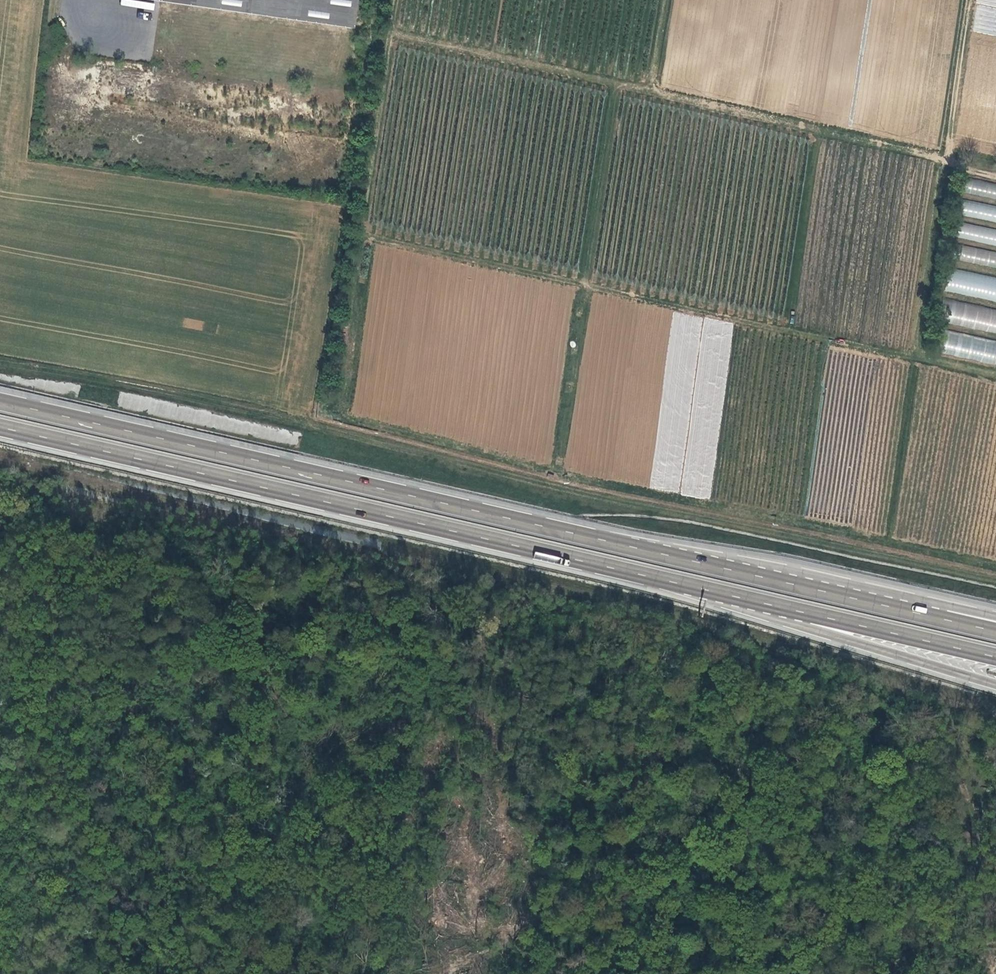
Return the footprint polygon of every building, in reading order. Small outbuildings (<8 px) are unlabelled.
[(347,28),(351,0),(160,0),(347,28)] [(978,33),(995,37),(995,8),(994,8),(982,9),(978,33)] [(995,199),(995,184),(967,179),(964,194),(995,199)] [(964,200),(961,215),(995,222),(995,206),(964,200)] [(961,221),(957,237),(995,246),(995,229),(961,221)] [(995,268),(995,252),(962,245),(959,260),(995,268)] [(946,291),(995,301),(995,277),(951,268),(946,291)] [(995,333),(995,309),(946,299),(942,322),(995,333)] [(995,364),(995,341),(947,331),(942,354),(995,364)]
